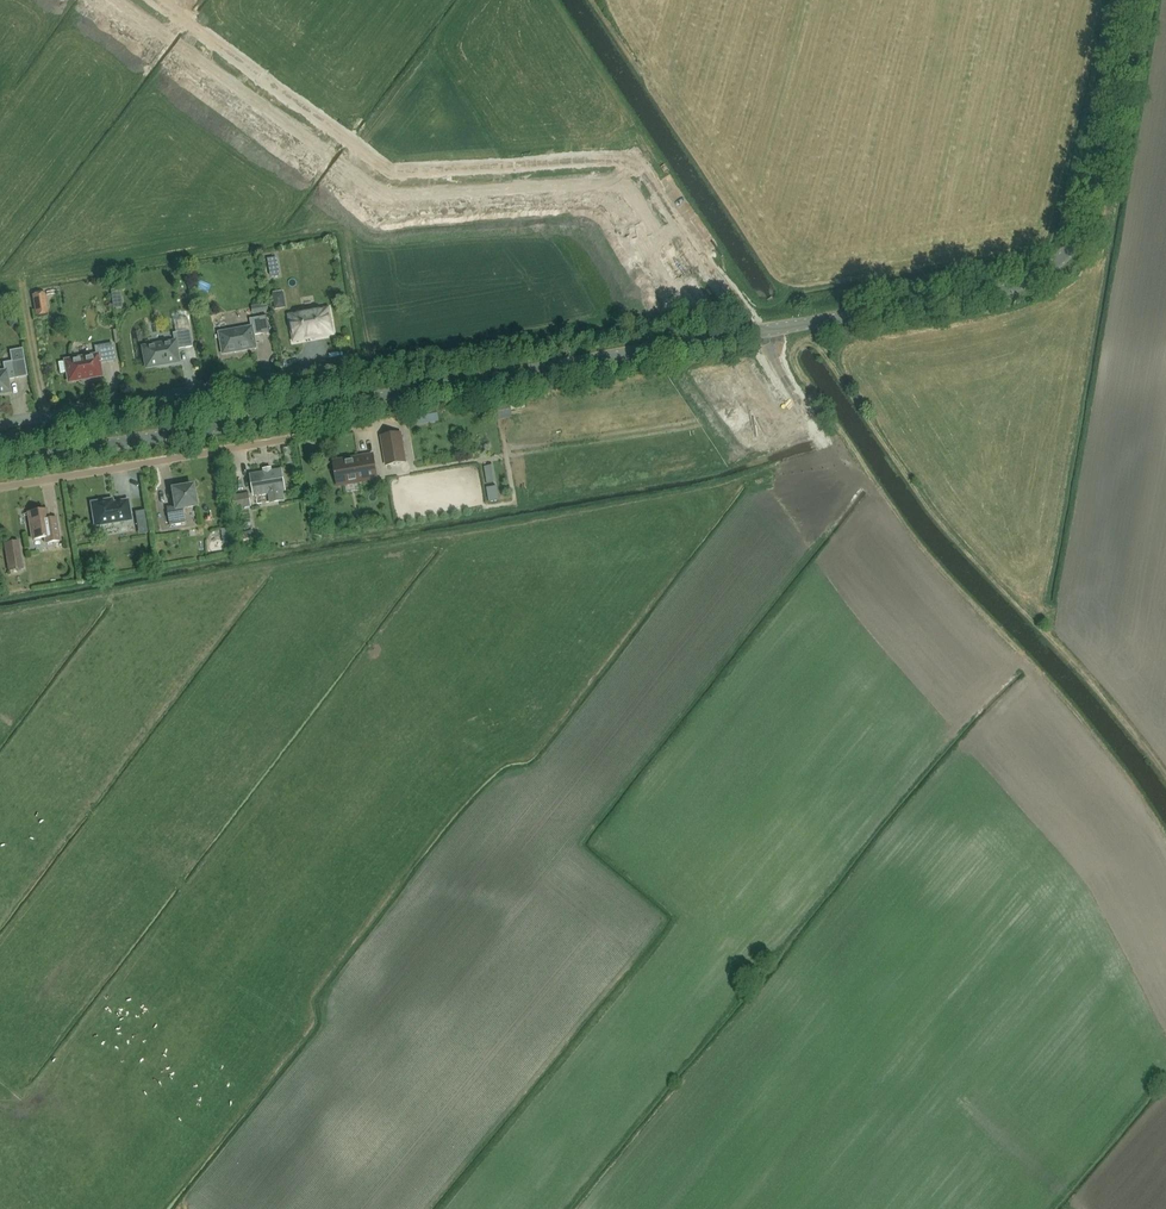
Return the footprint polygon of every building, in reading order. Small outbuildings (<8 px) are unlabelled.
[(273,274),(279,273),(277,258),(270,259),(273,274)] [(123,307),(121,289),(111,290),(113,308),(123,307)] [(44,292),(32,294),(35,316),(48,314),(44,292)] [(273,295),(275,309),(285,308),(283,293),(273,295)] [(253,314),(268,312),(267,304),(252,307),(253,314)] [(332,334),(328,310),(290,316),(295,340),(332,334)] [(251,328),(220,333),(224,353),(237,351),(242,350),(243,350),(255,348),(253,336),(263,334),(260,317),(250,319),(251,328)] [(9,322),(10,327),(13,330),(16,329),(18,325),(17,320),(14,318),(10,319),(9,322)] [(176,332),(189,330),(187,318),(174,321),(176,332)] [(176,349),(192,346),(189,330),(176,332),(172,333),(174,342),(143,347),(146,367),(159,365),(160,365),(160,364),(165,364),(178,361),(176,349)] [(88,377),(101,375),(99,363),(115,360),(112,344),(95,347),(97,356),(65,361),(65,360),(58,362),(60,372),(67,371),(69,381),(82,378),(82,379),(83,379),(82,378),(87,377),(87,378),(88,378),(88,377)] [(9,391),(7,379),(27,376),(24,359),(3,363),(5,372),(0,373),(0,393),(9,391)] [(497,398),(498,408),(512,407),(511,397),(497,398)] [(382,436),(387,466),(405,462),(400,433),(382,436)] [(359,482),(359,479),(376,476),(373,455),(334,462),(336,473),(335,473),(335,475),(336,475),(338,486),(359,482)] [(487,465),(488,483),(497,482),(496,464),(487,465)] [(281,471),(251,476),(255,495),(270,493),(271,503),(283,501),(281,491),(284,490),(281,471)] [(167,507),(170,525),(185,523),(183,508),(196,506),(192,485),(172,489),(175,506),(167,507)] [(487,488),(490,502),(499,501),(497,486),(487,488)] [(251,508),(248,493),(232,496),(234,510),(251,508)] [(112,499),(91,503),(95,527),(132,521),(128,500),(113,502),(112,499)] [(47,510),(22,514),(28,513),(32,539),(44,537),(45,543),(60,540),(57,518),(49,519),(47,510)] [(135,512),(137,524),(146,522),(144,511),(135,512)] [(247,542),(255,540),(253,531),(246,533),(247,542)] [(4,543),(8,571),(24,569),(19,541),(4,543)]
